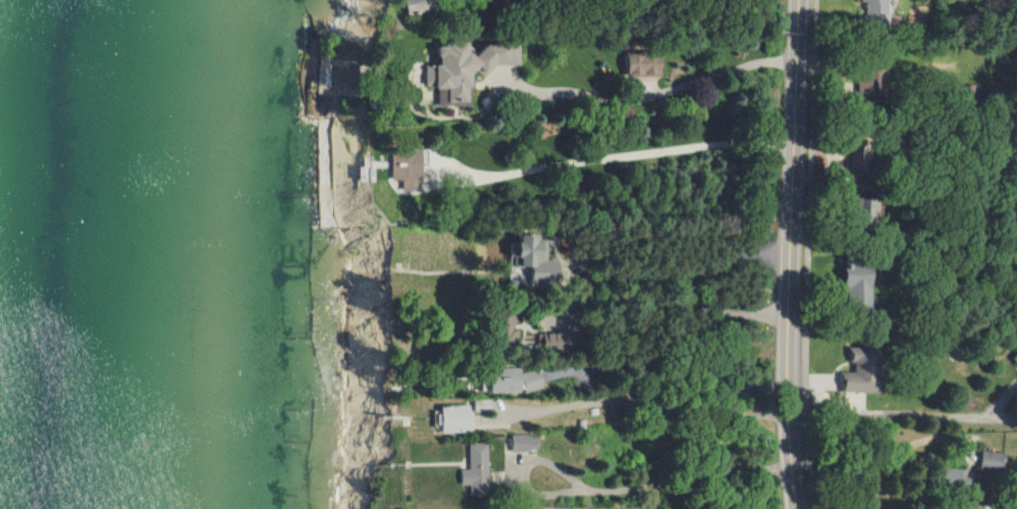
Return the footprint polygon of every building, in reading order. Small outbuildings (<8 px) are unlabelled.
[(864,25),(885,26),(886,0),(857,0),(857,3),(865,3),(864,25)] [(468,97),(468,88),(473,83),(472,67),(483,77),(494,65),(519,65),(518,43),(512,43),(510,45),(485,46),(476,55),(466,45),(463,47),(439,48),(439,63),(430,72),(431,81),(436,81),(436,88),(449,87),(449,98),(468,97)] [(660,76),(661,53),(627,52),(626,75),(660,76)] [(390,179),(403,180),(405,154),(391,153),(390,179)] [(546,260),(546,239),(538,239),(538,234),(520,234),(520,241),(510,241),(510,256),(513,256),(513,266),(529,266),(528,285),(558,285),(558,260),(546,260)] [(871,264),(845,264),(846,308),(871,308),(871,264)] [(559,349),(558,333),(542,333),(543,350),(559,349)] [(839,392),(880,392),(880,347),(849,347),(849,372),(840,372),(839,392)] [(490,392),(522,392),(522,390),(542,390),(541,371),(520,371),(520,367),(497,368),(497,378),(490,378),(490,392)] [(440,432),(464,431),(463,416),(460,416),(459,407),(439,408),(440,432)] [(512,451),(539,450),(538,435),(512,435),(512,451)] [(488,444),(468,444),(469,469),(461,470),(461,485),(470,485),(470,490),(489,489),(488,444)] [(980,470),(1003,471),(1004,452),(981,451),(980,470)] [(963,485),(964,469),(943,468),(942,484),(963,485)]
